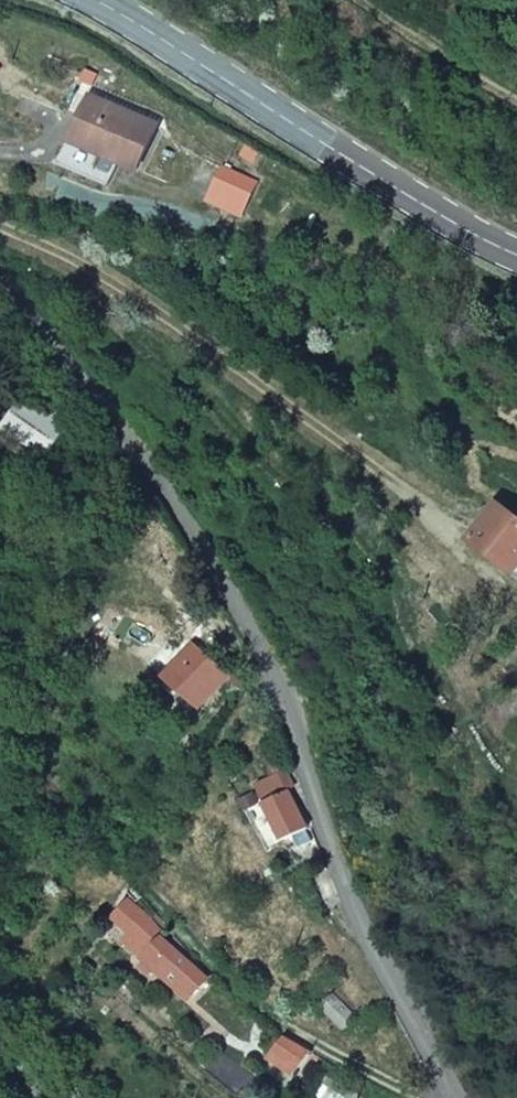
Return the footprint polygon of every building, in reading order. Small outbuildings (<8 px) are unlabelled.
[(154,123),(89,95),(59,163),(108,184),(119,160),(135,167),(154,123)] [(222,164),(205,201),(240,218),(257,181),(222,164)] [(0,410),(0,439),(42,468),(70,428),(25,397),(11,416),(1,408),(0,410)] [(54,476),(81,436),(70,428),(42,468),(54,476)] [(516,573),(516,572),(516,519),(497,504),(471,538),(516,573)] [(217,674),(188,649),(165,675),(193,699),(217,674)] [(280,756),(263,764),(269,777),(286,768),(280,756)] [(256,784),(284,840),(308,827),(289,791),(297,787),(286,768),(269,777),(256,784)] [(205,980),(146,923),(150,916),(136,901),(131,907),(126,902),(112,918),(129,935),(126,938),(144,955),(141,958),(145,961),(138,967),(146,974),(152,967),(187,1000),(205,980)] [(320,1007),(344,1030),(357,1016),(334,993),(320,1007)] [(308,1049),(283,1034),(269,1056),(293,1074),(308,1049)] [(218,1050),(211,1060),(215,1063),(209,1072),(238,1096),(244,1090),(254,1097),(258,1097),(267,1088),(218,1050)] [(327,1076),(323,1083),(350,1097),(359,1097),(361,1095),(327,1076)]
